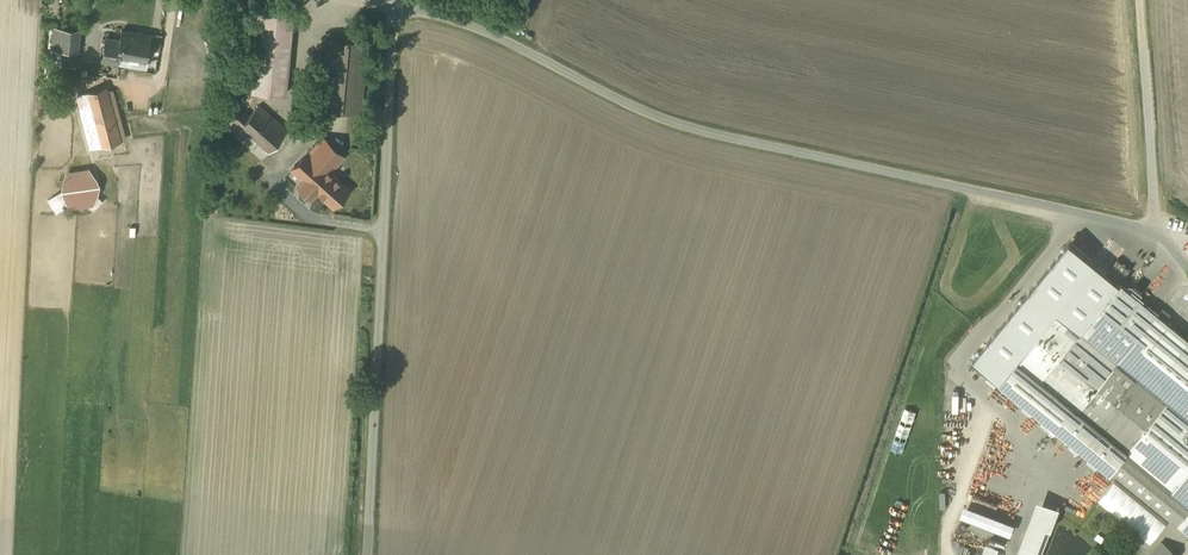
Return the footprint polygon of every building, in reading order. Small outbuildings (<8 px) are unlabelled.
[(298,16),(259,13),(252,92),(292,95),(298,16)] [(78,68),(83,31),(58,28),(55,51),(65,52),(63,67),(78,68)] [(125,43),(109,40),(104,64),(122,68),(124,57),(151,63),(156,37),(127,31),(125,43)] [(369,40),(335,37),(328,110),(363,113),(369,40)] [(242,63),(239,62),(235,61),(230,62),(226,64),(223,67),(222,72),(222,76),(223,80),(226,84),(229,86),(233,87),(237,87),(241,86),(244,84),(246,80),(248,75),(247,71),(245,66),(242,63)] [(110,88),(87,95),(103,152),(126,145),(110,88)] [(241,109),(223,127),(261,163),(290,133),(260,104),(249,116),(241,109)] [(345,157),(322,137),(291,172),(303,182),(296,190),(311,204),(317,196),(338,215),(357,193),(332,171),(345,157)] [(81,169),(78,170),(72,173),(67,180),(66,185),(67,194),(71,199),(75,202),(81,204),(86,204),(92,202),(97,197),(100,192),(101,186),(100,180),(97,175),(92,171),(87,169),(81,169)] [(1069,241),(973,358),(1011,388),(1011,385),(1113,469),(1177,522),(1187,509),(1187,338),(1166,320),(1158,313),(1157,313),(1159,311),(1149,304),(1148,305),(1069,241)] [(1163,308),(1158,313),(1166,320),(1171,314),(1163,308)] [(1011,385),(1011,388),(1111,471),(1113,469),(1011,385)] [(1040,499),(1019,553),(1024,554),(1041,554),(1060,506),(1040,499)] [(1015,523),(965,503),(960,515),(1010,534),(1015,523)] [(1177,522),(1187,531),(1187,509),(1177,522)] [(1163,542),(1152,554),(1171,554),(1174,551),(1163,542)]
